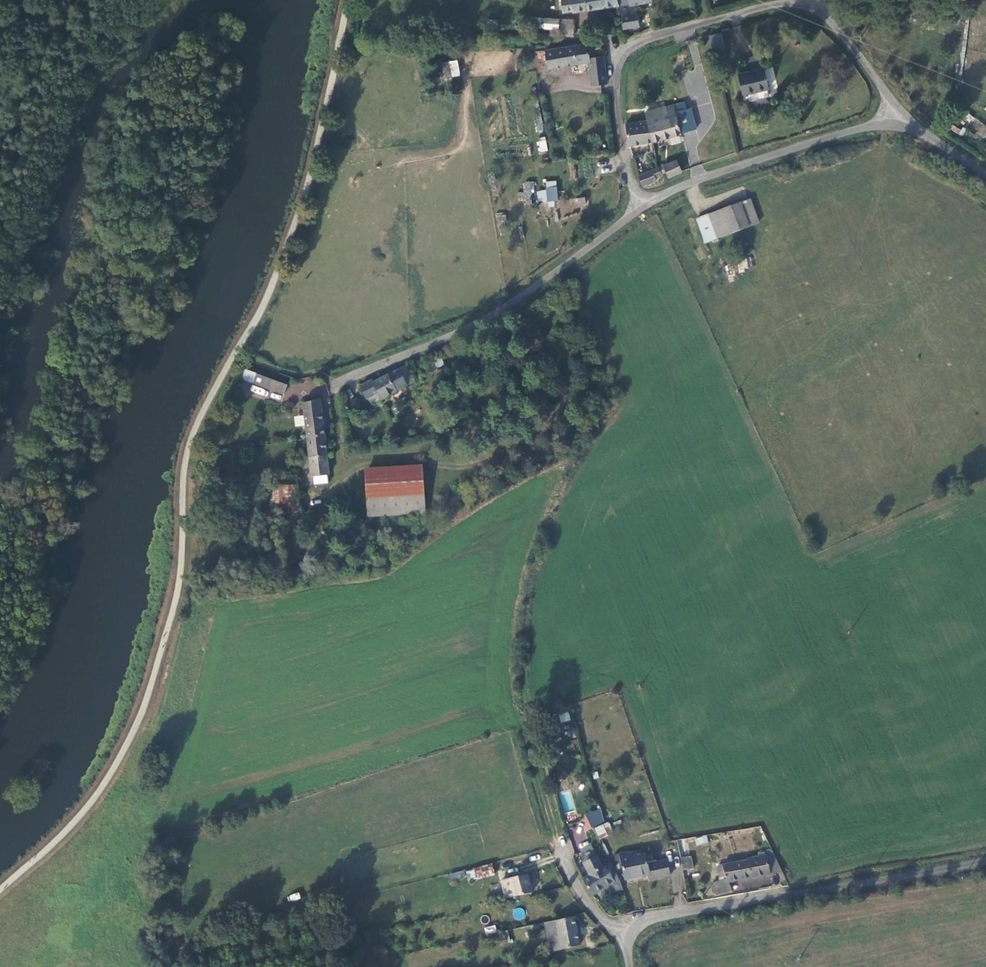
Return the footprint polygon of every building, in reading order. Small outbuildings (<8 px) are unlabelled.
[(615,0),(567,0),(567,1),(558,3),(561,17),(570,15),(570,17),(617,8),(615,0)] [(631,5),(621,7),(624,31),(639,28),(635,6),(653,3),(652,0),(630,0),(631,5)] [(496,20),(486,19),(486,27),(495,28),(496,20)] [(544,25),(544,37),(557,37),(558,25),(544,25)] [(558,25),(557,37),(572,37),(572,25),(558,25)] [(719,39),(707,41),(711,57),(723,54),(719,39)] [(590,66),(593,89),(608,86),(607,80),(604,60),(597,61),(596,50),(586,48),(545,54),(549,72),(590,66)] [(442,78),(460,75),(458,60),(440,62),(442,78)] [(765,72),(740,78),(745,99),(770,93),(765,72)] [(646,116),(648,124),(653,146),(697,133),(690,111),(686,113),(684,107),(646,116)] [(631,150),(653,146),(648,124),(627,128),(631,150)] [(985,150),(985,136),(971,125),(965,133),(985,150)] [(546,138),(536,139),(538,153),(547,152),(546,138)] [(663,169),(668,182),(682,177),(678,164),(663,169)] [(658,172),(638,180),(642,190),(656,185),(655,182),(661,179),(658,172)] [(523,192),(520,192),(519,200),(531,202),(533,182),(524,181),(523,192)] [(547,190),(537,191),(538,200),(548,200),(548,202),(559,201),(556,181),(546,182),(547,190)] [(578,205),(586,204),(585,196),(576,198),(578,205)] [(748,204),(738,208),(746,230),(757,225),(748,204)] [(738,208),(707,221),(716,242),(746,230),(738,208)] [(707,221),(695,226),(704,247),(716,242),(707,221)] [(726,265),(728,274),(748,270),(747,261),(726,265)] [(414,385),(406,369),(372,387),(371,386),(360,392),(367,403),(368,403),(371,407),(380,402),(381,404),(414,385)] [(255,378),(242,374),(239,383),(251,388),(255,378)] [(255,378),(251,388),(284,399),(287,389),(255,378)] [(303,408),(307,442),(324,441),(325,441),(319,403),(303,408)] [(294,426),(303,426),(303,416),(294,415),(294,426)] [(328,479),(324,441),(307,442),(311,481),(313,480),(327,479),(328,479)] [(365,478),(368,521),(424,517),(421,475),(365,478)] [(328,488),(327,479),(313,480),(314,489),(328,488)] [(298,525),(296,480),(278,481),(280,527),(298,525)] [(348,537),(349,557),(357,557),(355,537),(348,537)] [(568,712),(559,714),(561,722),(570,720),(568,712)] [(564,811),(575,809),(570,790),(559,793),(564,811)] [(585,812),(590,827),(605,822),(600,808),(585,812)] [(608,822),(593,828),(598,839),(613,833),(608,822)] [(770,849),(761,829),(754,830),(764,852),(770,849)] [(695,837),(696,844),(708,843),(707,836),(695,837)] [(688,846),(678,848),(683,875),(692,873),(688,846)] [(728,885),(781,873),(773,855),(764,857),(764,856),(747,860),(748,863),(716,870),(719,880),(724,879),(725,883),(712,886),(715,899),(731,895),(728,885)] [(630,863),(622,864),(625,884),(651,880),(652,885),(671,881),(668,866),(648,870),(646,860),(638,861),(638,857),(629,859),(630,863)] [(616,896),(624,893),(620,886),(612,867),(603,872),(597,861),(587,866),(587,870),(591,878),(583,883),(593,899),(613,888),(616,896)] [(488,870),(473,874),(470,874),(473,885),(476,884),(491,880),(488,870)] [(528,878),(500,885),(505,903),(533,896),(528,878)] [(559,924),(559,922),(544,926),(548,944),(552,944),(554,954),(581,948),(575,921),(559,924)] [(484,928),(486,935),(497,932),(495,925),(484,928)] [(607,942),(586,945),(588,953),(608,950),(607,942)]
